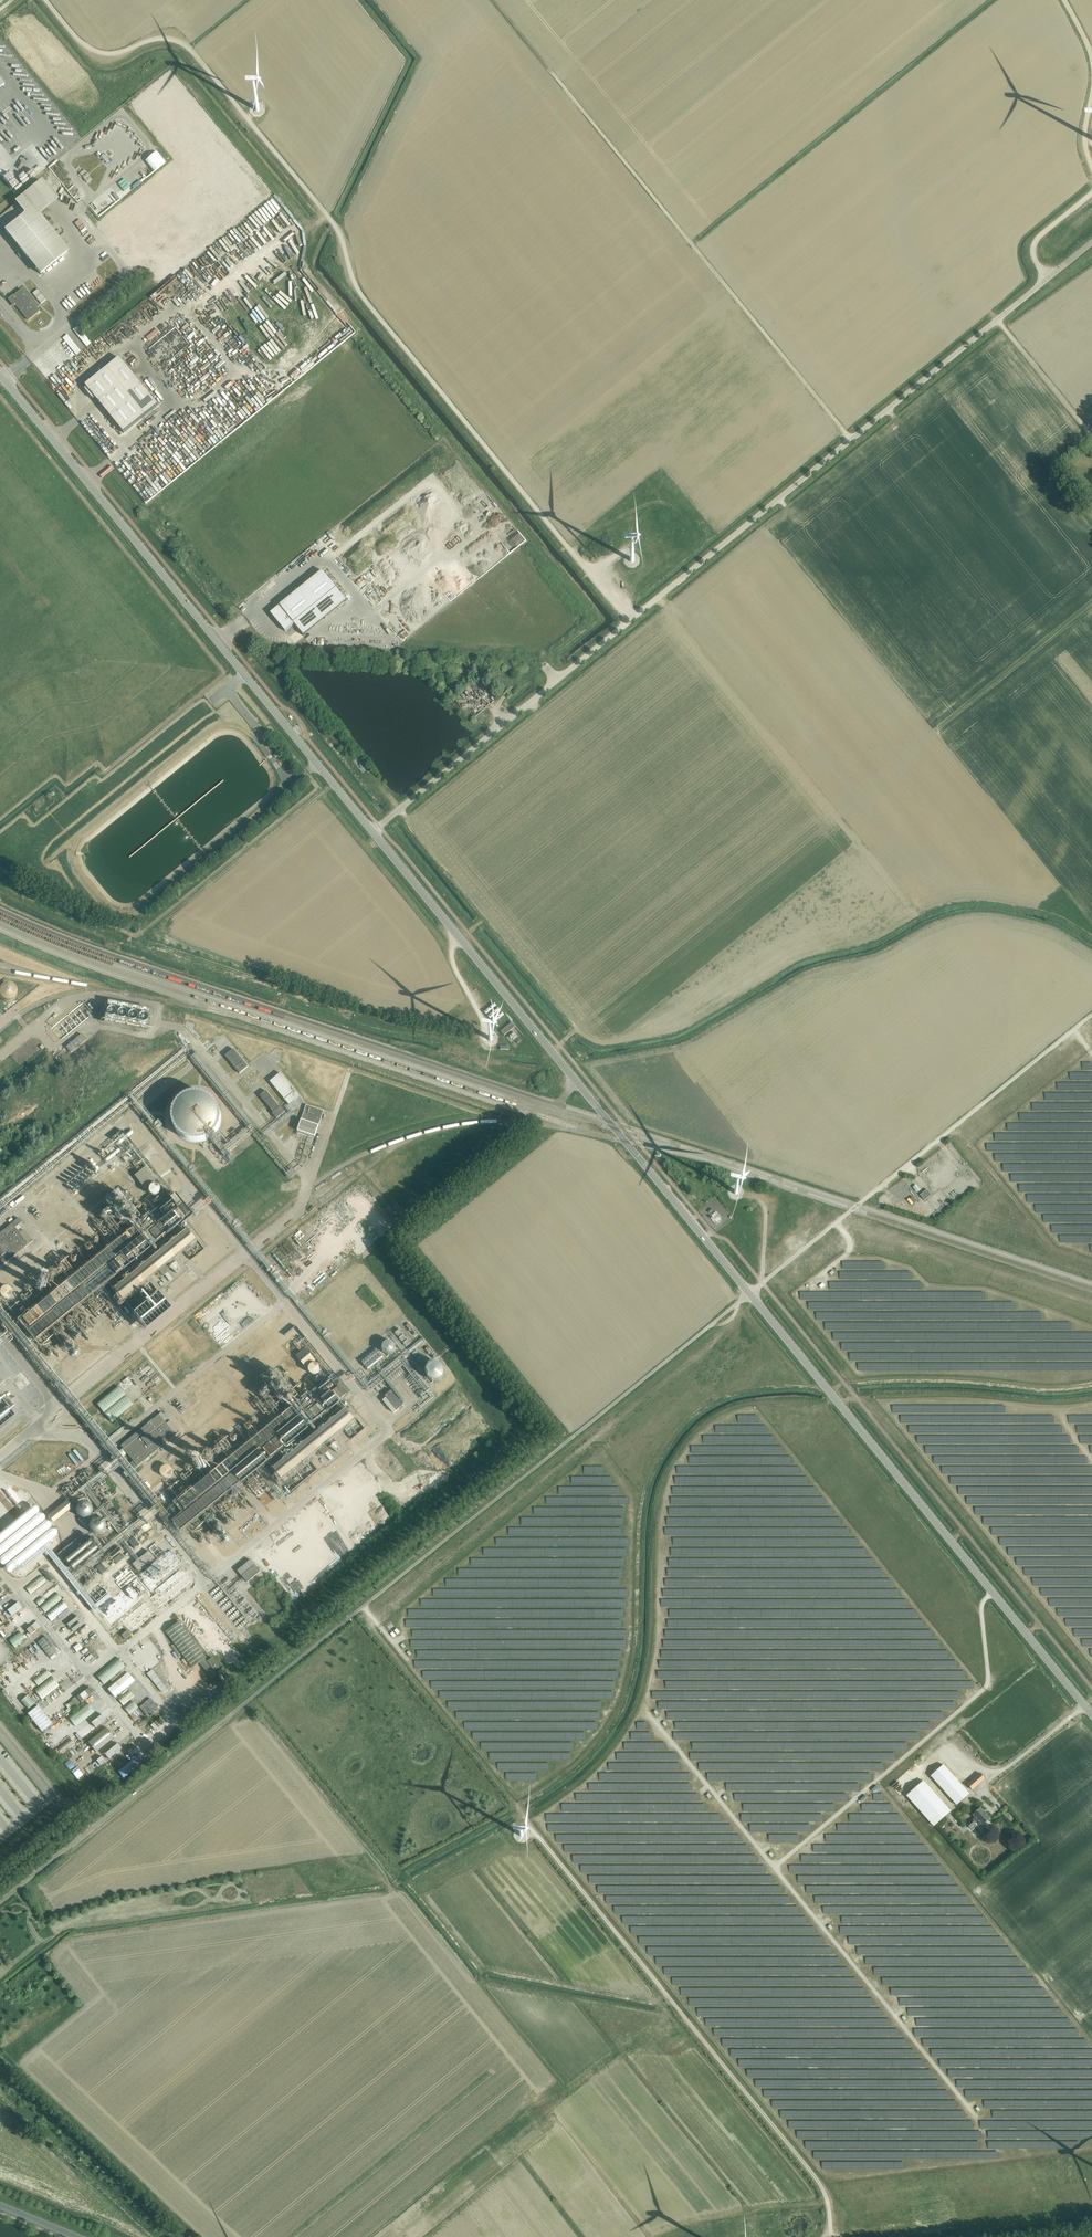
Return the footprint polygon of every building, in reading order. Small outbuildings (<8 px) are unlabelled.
[(106,163),(111,161),(107,153),(102,156),(106,163)] [(146,161),(141,168),(143,170),(149,164),(146,161)] [(79,173),(87,182),(92,178),(84,169),(79,173)] [(15,204),(24,216),(5,231),(40,274),(68,252),(39,217),(59,202),(43,182),(21,199),(15,204)] [(124,196),(131,191),(124,183),(118,188),(124,196)] [(79,218),(75,223),(79,227),(84,223),(79,218)] [(81,229),(89,239),(94,234),(86,224),(81,229)] [(52,277),(57,280),(60,276),(56,272),(52,277)] [(37,289),(32,293),(40,303),(45,299),(37,289)] [(13,302),(28,320),(39,311),(21,290),(9,299),(12,303),(13,302)] [(79,326),(74,330),(89,346),(93,343),(79,326)] [(78,355),(83,351),(69,334),(64,338),(78,355)] [(234,355),(241,363),(252,354),(245,345),(234,355)] [(181,362),(171,371),(174,374),(183,365),(181,362)] [(145,415),(107,368),(85,386),(87,388),(85,390),(93,400),(95,398),(123,433),(145,415)] [(73,383),(71,384),(63,369),(58,372),(68,389),(74,386),(73,383)] [(262,380),(269,374),(265,369),(258,375),(262,380)] [(197,380),(207,372),(205,370),(196,378),(197,380)] [(54,377),(48,381),(57,391),(63,387),(54,377)] [(267,394),(274,386),(268,381),(265,383),(266,384),(261,389),(267,394)] [(219,383),(209,390),(210,392),(221,386),(219,383)] [(179,411),(177,413),(183,421),(186,419),(179,411)] [(179,427),(174,422),(176,420),(174,418),(170,422),(176,429),(179,427)] [(186,420),(184,422),(190,429),(192,426),(186,420)] [(162,434),(160,436),(167,443),(169,441),(162,434)] [(204,441),(201,437),(199,439),(195,435),(193,438),(200,445),(204,441)] [(159,437),(157,439),(165,447),(167,445),(159,437)] [(154,452),(156,450),(148,441),(146,444),(154,452)] [(168,446),(166,449),(173,455),(175,453),(168,446)] [(170,469),(172,467),(164,459),(162,461),(170,469)] [(279,606),(270,613),(282,624),(280,625),(285,632),(294,624),(293,623),(336,588),(322,571),(302,588),(279,606)] [(356,762),(365,771),(367,769),(359,760),(356,762)] [(16,997),(16,995),(16,994),(15,993),(14,991),(14,990),(12,989),(11,988),(9,988),(7,988),(6,988),(4,989),(3,990),(2,991),(1,992),(1,994),(0,995),(1,997),(1,998),(2,1000),(3,1001),(4,1002),(5,1002),(7,1003),(8,1003),(10,1003),(11,1003),(13,1002),(14,1001),(15,1000),(15,998),(16,997)] [(150,1009),(105,1001),(105,1004),(107,1004),(103,1021),(146,1029),(150,1012),(149,1012),(150,1010),(150,1009)] [(495,1003),(485,1012),(486,1014),(496,1005),(495,1003)] [(499,1008),(488,1017),(490,1019),(500,1010),(499,1008)] [(502,1013),(492,1021),(494,1023),(504,1015),(502,1013)] [(504,1036),(515,1027),(512,1023),(501,1032),(504,1036)] [(512,1036),(511,1037),(514,1040),(519,1035),(513,1030),(509,1033),(512,1036)] [(65,1047),(70,1053),(86,1040),(81,1034),(65,1047)] [(225,1056),(240,1074),(248,1067),(234,1049),(225,1056)] [(285,1100),(289,1105),(300,1096),(296,1092),(296,1091),(295,1091),(281,1073),(270,1082),(285,1099),(284,1100),(285,1100)] [(272,1113),(277,1119),(285,1112),(281,1106),(280,1107),(266,1091),(260,1096),(274,1112),(272,1113)] [(221,1121),(221,1118),(221,1114),(221,1111),(219,1108),(217,1104),(215,1101),(213,1099),(210,1097),(207,1095),(204,1094),(201,1093),(197,1093),(193,1093),(190,1094),(184,1096),(182,1098),(180,1100),(178,1102),(176,1104),(175,1107),(174,1110),(173,1113),(172,1117),(173,1121),(173,1125),(175,1129),(177,1132),(179,1134),(181,1137),(184,1139),(186,1140),(189,1141),(193,1142),(196,1142),(199,1142),(202,1141),(205,1141),(208,1139),(210,1138),(214,1135),(215,1134),(217,1132),(219,1129),(220,1127),(221,1123),(221,1121)] [(298,1131),(315,1137),(324,1111),(306,1105),(298,1131)] [(126,1134),(123,1130),(112,1138),(118,1145),(134,1132),(132,1129),(126,1134)] [(119,1147),(105,1159),(108,1162),(122,1150),(119,1147)] [(294,1168),(288,1172),(291,1177),(298,1173),(294,1168)] [(157,1192),(158,1190),(157,1188),(156,1186),(155,1185),(153,1185),(151,1185),(149,1186),(148,1187),(147,1188),(147,1190),(148,1191),(149,1193),(150,1194),(152,1195),(154,1195),(155,1194),(156,1193),(157,1193),(157,1192)] [(927,1189),(920,1195),(925,1201),(932,1195),(927,1189)] [(122,1190),(106,1201),(122,1224),(126,1221),(129,1225),(140,1217),(122,1190)] [(103,1215),(107,1219),(113,1214),(109,1209),(103,1215)] [(170,1235),(183,1225),(181,1223),(186,1219),(179,1210),(158,1227),(164,1235),(168,1232),(170,1235)] [(711,1216),(716,1223),(723,1218),(718,1211),(711,1216)] [(24,1248),(33,1241),(23,1230),(19,1233),(17,1231),(24,1225),(18,1218),(2,1231),(1,1230),(0,1231),(0,1232),(0,1233),(0,1267),(17,1253),(18,1254),(25,1249),(24,1248)] [(59,1222),(48,1230),(54,1237),(65,1229),(59,1222)] [(112,1290),(122,1301),(194,1242),(185,1231),(112,1290)] [(66,1293),(68,1296),(76,1290),(77,1291),(82,1287),(80,1283),(77,1286),(75,1283),(77,1282),(74,1278),(63,1287),(64,1289),(66,1287),(69,1291),(66,1293)] [(11,1291),(11,1289),(10,1288),(10,1287),(8,1286),(7,1285),(5,1285),(4,1285),(3,1286),(1,1287),(0,1288),(0,1295),(0,1296),(1,1297),(2,1297),(5,1298),(6,1298),(7,1297),(9,1296),(10,1295),(11,1294),(11,1293),(11,1291)] [(89,1298),(90,1293),(84,1292),(84,1289),(82,1288),(81,1292),(79,1292),(78,1297),(89,1298)] [(384,1348),(384,1350),(386,1352),(388,1353),(391,1354),(393,1353),(395,1351),(396,1349),(396,1347),(396,1345),(394,1343),(393,1342),(390,1341),(388,1342),(386,1343),(384,1345),(384,1348)] [(361,1359),(368,1369),(385,1358),(378,1348),(361,1359)] [(430,1378),(433,1381),(436,1382),(439,1382),(442,1381),(445,1379),(446,1376),(447,1373),(447,1370),(445,1368),(443,1366),(440,1364),(437,1364),(434,1365),(431,1367),(429,1369),(429,1372),(429,1376),(430,1378)] [(319,1373),(319,1371),(319,1369),(318,1368),(316,1367),(315,1366),(314,1366),(312,1366),(311,1366),(310,1368),(309,1369),(308,1371),(308,1373),(309,1374),(309,1375),(310,1375),(311,1376),(312,1377),(314,1377),(316,1376),(317,1376),(318,1375),(318,1374),(319,1373)] [(0,1368),(0,1393),(13,1382),(0,1368)] [(282,1370),(264,1378),(270,1391),(265,1393),(267,1396),(273,1393),(272,1390),(277,1388),(283,1402),(290,1398),(288,1395),(293,1393),(282,1370)] [(116,1384),(95,1402),(104,1413),(126,1396),(116,1384)] [(343,1387),(337,1393),(344,1401),(350,1395),(343,1387)] [(403,1406),(391,1390),(385,1396),(397,1411),(403,1406)] [(335,1392),(322,1402),(324,1403),(310,1414),(317,1422),(328,1414),(343,1402),(335,1392)] [(126,1396),(104,1413),(112,1422),(133,1405),(126,1396)] [(274,1469),(283,1481),(319,1451),(324,1457),(326,1455),(331,1460),(333,1458),(329,1452),(330,1451),(326,1445),(330,1442),(332,1445),(331,1447),(338,1453),(339,1451),(341,1450),(337,1442),(335,1443),(333,1440),(355,1421),(346,1410),(274,1469)] [(298,1411),(178,1506),(187,1517),(176,1526),(185,1537),(273,1468),(316,1434),(298,1411)] [(137,1466),(145,1460),(179,1432),(170,1421),(166,1424),(164,1422),(167,1419),(161,1412),(120,1446),(137,1466)] [(352,1438),(346,1442),(351,1449),(357,1446),(352,1438)] [(171,1473),(171,1472),(171,1471),(171,1470),(170,1468),(168,1467),(166,1466),(164,1466),(163,1467),(161,1468),(160,1469),(159,1470),(159,1471),(159,1472),(159,1473),(159,1475),(160,1476),(161,1477),(162,1478),(163,1478),(165,1478),(167,1478),(168,1477),(169,1477),(171,1475),(171,1473)] [(163,1490),(157,1495),(165,1505),(171,1500),(163,1490)] [(91,1510),(91,1509),(91,1507),(90,1506),(89,1504),(88,1503),(87,1502),(86,1501),(84,1500),(82,1500),(80,1500),(79,1501),(77,1502),(76,1503),(75,1504),(74,1506),(74,1507),(74,1509),(74,1510),(74,1512),(75,1513),(76,1515),(77,1516),(79,1516),(80,1517),(82,1517),(83,1517),(85,1517),(87,1516),(88,1515),(89,1513),(90,1512),(91,1510)] [(104,1521),(102,1519),(100,1518),(98,1518),(96,1518),(95,1518),(93,1519),(91,1521),(90,1522),(89,1524),(89,1527),(89,1529),(90,1531),(91,1533),(93,1535),(95,1535),(97,1536),(99,1536),(100,1535),(102,1535),(104,1533),(105,1532),(106,1529),(107,1527),(106,1525),(106,1523),(104,1521)] [(90,1539),(65,1557),(74,1569),(102,1548),(93,1536),(90,1539)] [(135,1547),(140,1544),(135,1537),(130,1540),(135,1547)] [(148,1551),(132,1564),(138,1572),(155,1559),(148,1551)] [(126,1557),(121,1552),(113,1558),(118,1563),(126,1557)] [(251,1560),(238,1571),(247,1583),(249,1581),(250,1582),(251,1581),(254,1579),(253,1578),(261,1572),(260,1571),(261,1570),(260,1568),(258,1567),(257,1567),(251,1560)] [(104,1563),(98,1566),(102,1574),(108,1571),(104,1563)] [(31,1595),(46,1582),(41,1575),(25,1588),(31,1595)] [(57,1593),(41,1606),(46,1612),(62,1599),(57,1593)] [(41,1597),(36,1601),(40,1606),(45,1601),(41,1597)] [(18,1601),(8,1610),(13,1615),(23,1607),(18,1601)] [(63,1601),(48,1613),(54,1620),(68,1608),(63,1601)] [(74,1632),(85,1624),(79,1615),(68,1623),(74,1632)] [(41,1627),(36,1621),(28,1629),(32,1634),(41,1627)] [(200,1662),(205,1659),(206,1658),(179,1622),(166,1632),(193,1668),(200,1662)] [(80,1630),(85,1634),(90,1629),(85,1624),(80,1630)] [(94,1631),(89,1635),(93,1640),(98,1635),(94,1631)] [(127,1631),(121,1636),(125,1640),(131,1635),(127,1631)] [(25,1639),(19,1632),(9,1640),(14,1647),(25,1639)] [(57,1652),(45,1637),(37,1643),(49,1658),(57,1652)] [(74,1646),(77,1652),(84,1648),(80,1642),(74,1646)] [(27,1650),(30,1656),(35,1653),(33,1647),(27,1650)] [(92,1653),(86,1658),(88,1662),(95,1656),(92,1653)] [(117,1658),(96,1675),(104,1685),(124,1667),(117,1658)] [(205,1659),(200,1662),(212,1679),(217,1675),(215,1672),(220,1668),(213,1658),(207,1662),(205,1659)] [(38,1686),(51,1676),(46,1669),(33,1679),(38,1686)] [(152,1670),(147,1674),(161,1692),(166,1688),(152,1670)] [(127,1673),(108,1689),(115,1698),(135,1681),(127,1673)] [(42,1700),(59,1686),(52,1677),(34,1690),(42,1700)] [(69,1712),(83,1703),(82,1702),(93,1694),(89,1688),(66,1704),(69,1709),(67,1710),(69,1712)] [(128,1691),(118,1700),(123,1706),(134,1697),(128,1691)] [(35,1704),(28,1695),(21,1701),(28,1709),(35,1704)] [(158,1707),(149,1698),(139,1707),(147,1716),(158,1707)] [(133,1702),(124,1709),(130,1715),(138,1708),(133,1702)] [(95,1712),(87,1703),(68,1717),(76,1727),(95,1712)] [(188,1717),(180,1707),(176,1710),(185,1720),(188,1717)] [(138,1718),(143,1714),(138,1709),(133,1713),(138,1718)] [(105,1720),(101,1714),(91,1722),(95,1728),(105,1720)] [(81,1731),(86,1736),(90,1732),(85,1727),(81,1731)] [(106,1728),(88,1742),(96,1752),(114,1737),(106,1728)] [(75,1745),(70,1739),(57,1749),(62,1755),(75,1745)] [(121,1749),(117,1744),(104,1754),(108,1759),(121,1749)] [(140,1749),(138,1747),(129,1754),(131,1756),(140,1749)] [(119,1771),(124,1777),(143,1762),(138,1755),(119,1771)] [(102,1758),(95,1764),(99,1769),(106,1763),(102,1758)] [(71,1759),(65,1763),(75,1774),(80,1770),(71,1759)] [(943,1765),(930,1776),(956,1805),(969,1794),(943,1765)] [(967,1784),(972,1790),(985,1779),(979,1773),(967,1784)] [(950,1811),(924,1781),(907,1796),(933,1826),(950,1811)] [(972,1815),(982,1826),(990,1818),(980,1807),(972,1815)]
